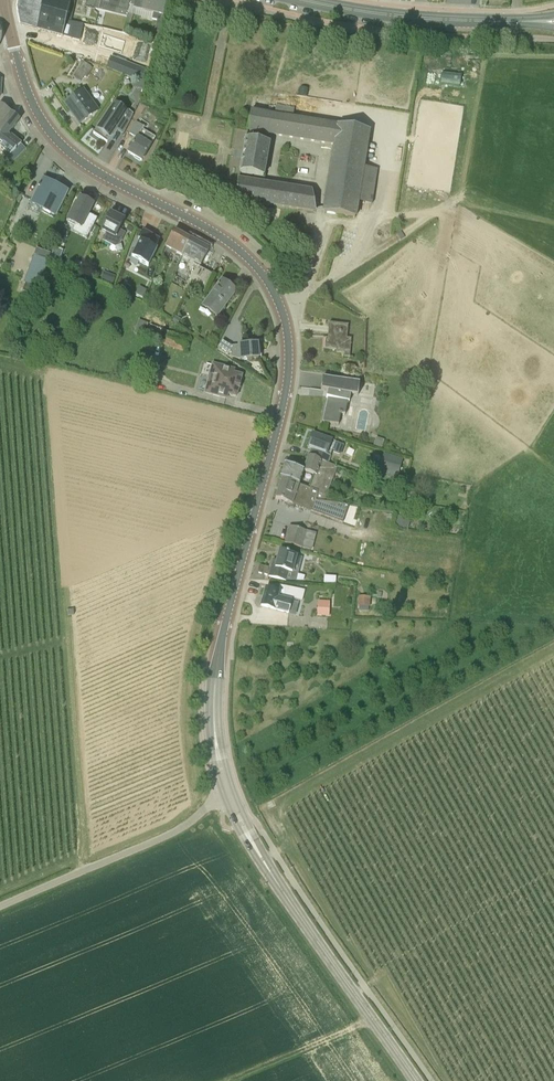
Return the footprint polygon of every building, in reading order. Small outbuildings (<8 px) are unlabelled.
[(27,26),(37,29),(36,30),(64,38),(68,21),(72,2),(62,0),(18,0),(16,9),(20,25),(21,25),(21,24),(27,26)] [(127,17),(128,14),(131,5),(130,4),(131,3),(120,0),(97,0),(95,9),(106,11),(127,17)] [(167,0),(135,0),(134,5),(134,8),(142,10),(142,11),(153,14),(152,18),(157,20),(152,39),(158,40),(163,16),(167,0)] [(128,14),(127,17),(122,32),(128,34),(133,15),(128,14)] [(149,71),(110,58),(106,68),(145,82),(149,71)] [(81,81),(91,66),(84,62),(74,77),(81,81)] [(143,90),(146,83),(137,80),(135,87),(143,90)] [(73,115),(79,124),(93,115),(93,114),(95,112),(90,104),(92,102),(85,93),(80,97),(79,94),(68,102),(76,113),(73,115)] [(123,135),(133,116),(114,103),(93,133),(107,143),(116,130),(123,134),(123,135)] [(11,113),(0,105),(0,125),(11,113)] [(355,218),(360,188),(369,131),(292,118),(293,109),(275,106),(273,116),(249,112),(246,131),(335,145),(324,213),(355,218)] [(12,155),(18,160),(26,149),(21,144),(8,134),(20,119),(11,113),(0,125),(0,144),(1,142),(3,143),(0,146),(12,155)] [(138,138),(128,153),(135,157),(134,158),(140,161),(140,160),(142,161),(151,145),(155,137),(143,130),(145,126),(137,122),(130,133),(138,138)] [(245,140),(239,174),(263,178),(268,144),(245,140)] [(44,179),(31,204),(55,216),(67,191),(57,186),(56,188),(52,186),(53,184),(52,184),(51,186),(43,182),(44,180),(44,179)] [(311,192),(238,180),(235,199),(315,212),(315,211),(311,192)] [(85,222),(93,205),(87,202),(88,201),(82,198),(82,199),(80,198),(72,216),(78,219),(76,224),(82,227),(84,222),(85,222)] [(115,247),(119,246),(125,233),(119,230),(124,221),(122,220),(123,219),(117,216),(117,217),(110,214),(102,231),(106,233),(102,240),(115,247)] [(138,241),(140,242),(131,257),(148,266),(157,250),(155,249),(160,240),(143,231),(138,241)] [(192,240),(174,231),(165,247),(183,257),(192,240)] [(183,257),(189,260),(186,267),(190,282),(205,289),(212,275),(198,267),(209,250),(192,240),(183,257)] [(49,261),(34,256),(24,283),(39,288),(49,261)] [(116,277),(104,272),(101,280),(112,285),(116,277)] [(203,306),(217,317),(236,291),(229,286),(227,288),(220,283),(203,306)] [(151,324),(150,325),(145,339),(183,352),(184,350),(188,351),(191,340),(188,339),(188,338),(151,324)] [(348,325),(329,324),(328,339),(325,339),(324,349),(336,350),(336,353),(345,354),(346,345),(351,345),(351,339),(347,338),(348,325)] [(242,360),(262,359),(261,344),(234,347),(222,340),(219,347),(230,353),(231,358),(242,361),(242,360)] [(240,384),(242,376),(233,373),(234,370),(213,364),(205,393),(227,399),(228,395),(236,397),(238,389),(240,389),(241,384),(240,384)] [(355,382),(322,378),(321,391),(331,392),(330,398),(327,397),(326,398),(333,399),(331,407),(327,407),(323,422),(338,425),(342,414),(345,415),(348,402),(349,403),(349,402),(346,401),(347,396),(354,395),(355,382)] [(336,442),(313,434),(307,448),(314,451),(312,457),(309,456),(328,464),(333,450),(339,453),(342,444),(336,442)] [(280,478),(283,479),(299,485),(299,484),(303,471),(315,475),(310,488),(319,491),(316,500),(324,501),(327,494),(332,478),(337,467),(328,464),(309,456),(304,471),(285,464),(284,465),(285,465),(280,477),(280,478)] [(402,460),(385,457),(381,475),(399,479),(402,460)] [(283,479),(276,499),(287,503),(286,506),(294,509),(295,506),(312,512),(316,500),(319,491),(310,488),(299,484),(299,485),(283,479)] [(324,502),(324,501),(316,500),(312,512),(342,523),(349,505),(324,502)] [(395,527),(401,529),(404,517),(398,516),(395,527)] [(306,531),(289,526),(285,543),(302,548),(306,531)] [(273,559),(269,577),(286,581),(288,572),(292,573),(294,565),(299,566),(301,557),(297,556),(289,553),(289,552),(280,550),(277,561),(273,559)] [(266,588),(261,606),(289,614),(292,602),(277,598),(279,592),(266,588)] [(318,615),(329,616),(330,597),(319,596),(318,615)] [(371,597),(358,596),(357,606),(370,607),(371,597)]
